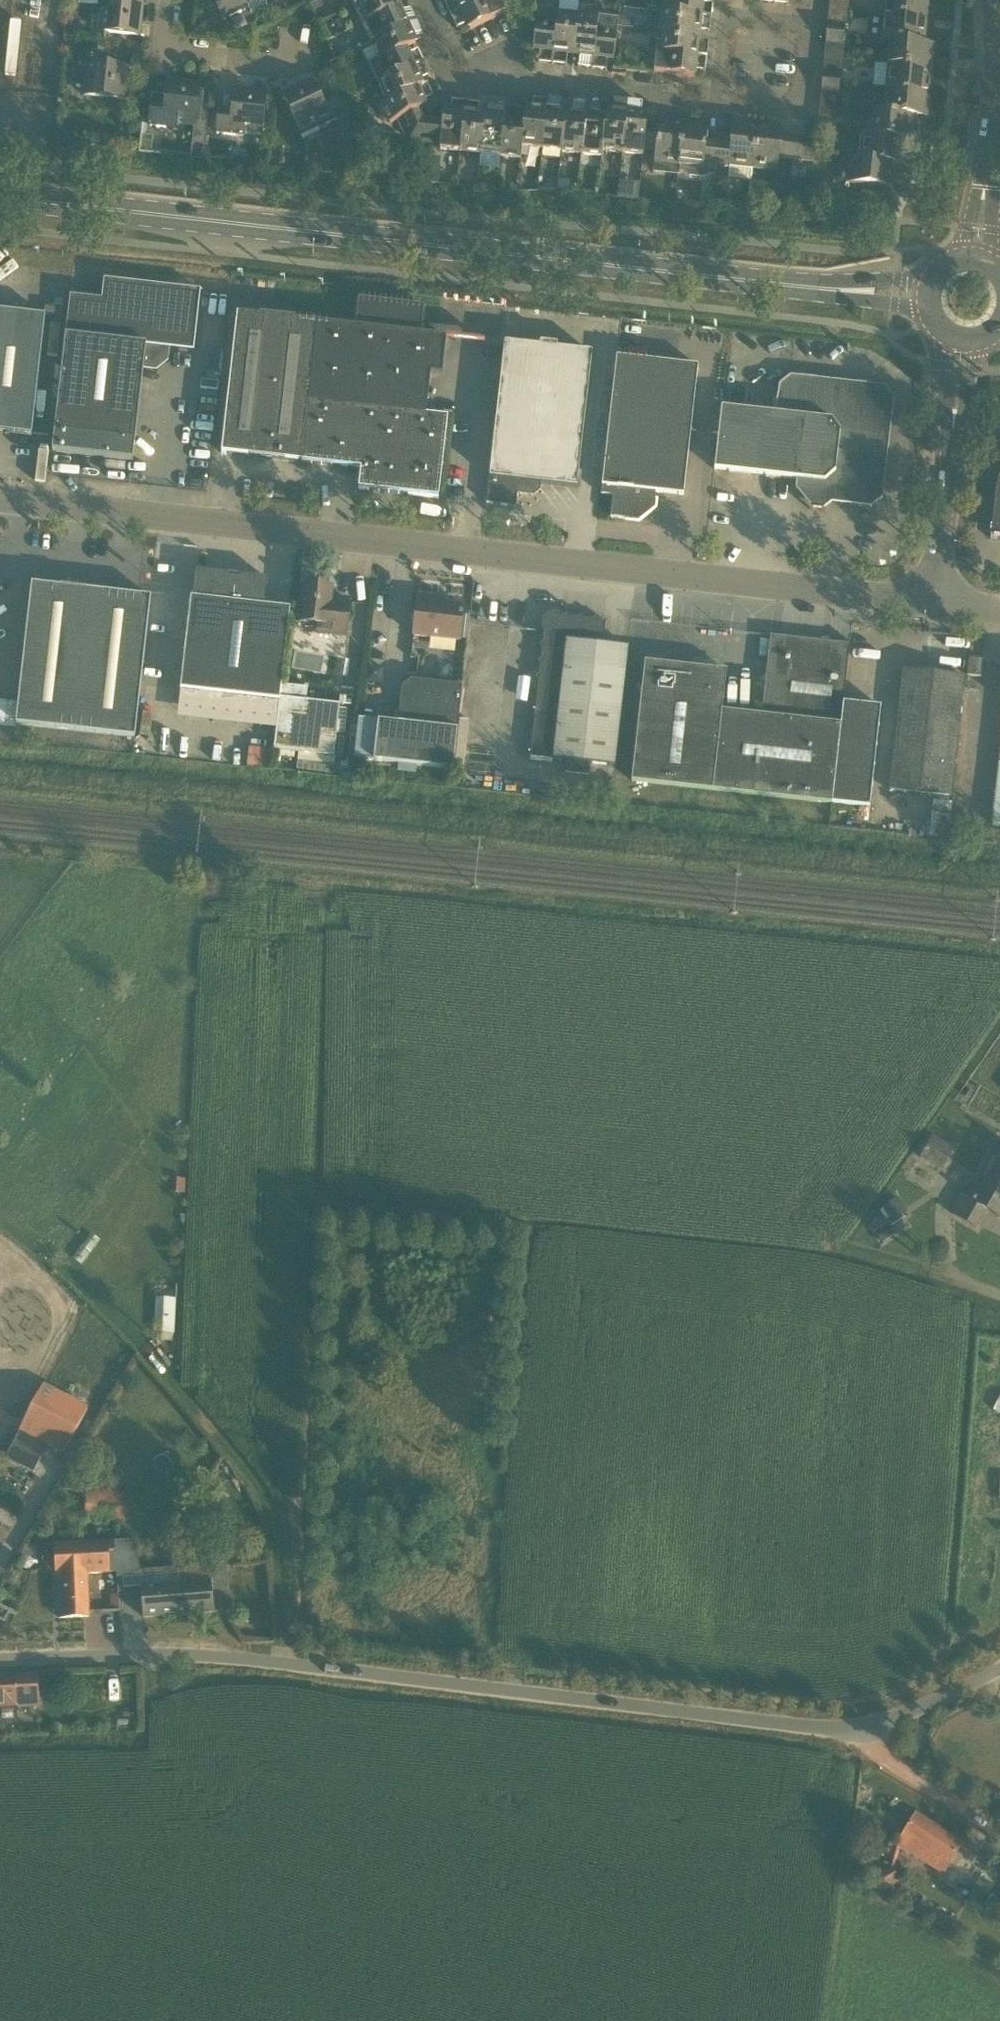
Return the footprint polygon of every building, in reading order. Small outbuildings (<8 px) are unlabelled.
[(143,4),(124,2),(124,0),(97,0),(95,14),(105,15),(104,31),(140,36),(143,4)] [(224,20),(249,8),(250,11),(267,4),(265,0),(214,0),(224,20)] [(363,24),(392,10),(387,0),(367,0),(354,6),(363,24)] [(499,0),(482,0),(461,9),(461,11),(467,8),(475,25),(469,28),(470,29),(505,12),(499,0)] [(461,9),(482,0),(464,0),(467,7),(461,9)] [(661,11),(700,15),(693,14),(695,0),(662,0),(661,11)] [(881,15),(921,19),(927,20),(928,7),(922,7),(922,0),(882,0),(881,15)] [(392,10),(363,24),(371,42),(418,20),(412,7),(401,12),(398,7),(392,10)] [(553,52),(554,52),(558,13),(537,11),(533,50),(534,50),(535,43),(554,45),(553,52)] [(700,15),(661,11),(659,32),(698,37),(698,35),(691,34),(693,16),(700,17),(700,15)] [(573,54),(574,54),(578,16),(558,13),(554,52),(555,46),(574,48),(573,54)] [(921,19),(881,15),(878,39),(888,40),(924,44),(926,31),(920,31),(921,19)] [(593,66),(594,57),(598,18),(578,16),(574,54),(579,55),(578,67),(593,68),(593,66)] [(619,17),(618,27),(628,27),(633,28),(633,18),(632,18),(629,17),(619,17)] [(618,21),(598,18),(594,57),(595,50),(614,52),(613,59),(614,59),(618,21)] [(399,52),(416,44),(412,39),(424,33),(418,20),(371,42),(380,60),(399,52)] [(844,36),(845,26),(827,24),(826,34),(844,36)] [(697,42),(698,37),(659,32),(657,48),(657,52),(695,57),(704,57),(704,58),(707,58),(709,43),(697,42)] [(825,41),(843,43),(844,36),(826,34),(825,41)] [(927,56),(928,44),(924,44),(888,40),(885,64),(932,68),(933,56),(927,56)] [(125,99),(128,68),(108,65),(110,53),(84,51),(81,78),(90,79),(89,95),(125,99)] [(370,87),(414,67),(413,66),(407,69),(399,52),(380,60),(369,65),(376,80),(368,84),(370,87)] [(689,56),(695,57),(657,52),(656,54),(654,72),(693,76),(686,74),(689,56)] [(824,58),(823,72),(840,74),(843,74),(844,60),(824,58)] [(932,68),(885,64),(883,87),(923,91),(924,80),(930,80),(932,68)] [(371,89),(379,85),(386,101),(387,102),(411,90),(411,91),(422,86),(422,84),(416,87),(408,70),(414,67),(370,87),(371,89)] [(839,83),(840,74),(823,72),(822,81),(839,83)] [(318,128),(343,116),(332,92),(320,98),(312,80),(283,93),(299,126),(305,139),(320,131),(318,128)] [(200,85),(168,81),(166,101),(153,99),(151,125),(177,129),(178,119),(206,122),(210,90),(199,89),(200,85)] [(822,81),(821,92),(838,93),(839,83),(822,81)] [(883,87),(881,111),(918,115),(921,115),(922,104),(928,104),(929,92),(923,91),(883,87)] [(262,138),(263,129),(266,92),(235,89),(232,108),(219,107),(216,133),(262,138)] [(422,141),(424,119),(411,91),(411,90),(387,102),(386,101),(381,104),(390,123),(400,118),(410,139),(422,141)] [(507,106),(493,104),(492,104),(490,116),(485,115),(481,154),(479,168),(485,168),(484,177),(493,178),(494,169),(499,170),(500,156),(505,117),(506,108),(507,106)] [(820,105),(818,130),(835,131),(836,122),(840,122),(842,108),(820,105)] [(524,126),(522,147),(541,150),(546,111),(545,111),(544,117),(526,115),(527,109),(525,108),(523,126),(524,126)] [(547,111),(546,111),(541,150),(561,152),(567,113),(565,113),(564,120),(546,118),(547,111)] [(871,111),(869,135),(906,138),(909,139),(910,127),(916,127),(918,115),(881,111),(871,111)] [(424,119),(422,141),(440,143),(439,150),(460,152),(465,113),(464,113),(463,120),(453,118),(453,113),(444,112),(443,121),(424,119)] [(604,124),(605,124),(601,156),(602,156),(603,151),(622,153),(627,114),(626,114),(625,121),(607,119),(607,112),(606,112),(604,124)] [(485,115),(484,115),(483,122),(478,121),(465,120),(465,113),(460,152),(481,154),(485,115)] [(566,120),(567,113),(561,152),(581,154),(587,115),(585,115),(584,122),(566,120)] [(643,155),(644,148),(646,125),(647,116),(646,116),(645,123),(627,121),(627,114),(622,153),(643,155)] [(581,154),(601,156),(605,124),(604,124),(586,122),(587,115),(581,154)] [(521,159),(522,147),(524,126),(523,126),(505,124),(505,117),(500,156),(521,159)] [(658,126),(646,125),(644,148),(655,149),(654,164),(679,167),(684,121),(672,120),(671,126),(660,125),(660,119),(659,119),(658,126)] [(710,173),(715,174),(718,142),(707,140),(708,124),(707,124),(706,130),(695,129),(696,123),(684,121),(679,167),(678,169),(684,170),(690,175),(703,177),(710,173)] [(718,142),(715,174),(715,176),(716,178),(728,179),(750,181),(751,169),(752,170),(758,124),(746,122),(745,128),(734,127),(734,121),(733,121),(730,143),(718,142)] [(142,133),(141,145),(140,153),(151,154),(154,135),(145,134),(146,124),(143,124),(142,133)] [(769,131),(769,125),(758,124),(752,170),(777,172),(779,157),(791,159),(793,136),(781,134),(782,126),(781,126),(780,132),(769,131)] [(817,138),(817,139),(834,141),(835,131),(818,130),(817,138)] [(860,134),(857,158),(894,161),(897,161),(899,150),(905,150),(906,138),(869,135),(860,134)] [(791,159),(802,160),(805,137),(793,136),(791,159)] [(815,161),(817,139),(817,138),(805,137),(802,160),(815,161)] [(857,158),(848,157),(846,182),(891,186),(892,185),(886,184),(887,173),(893,174),(894,161),(857,158)] [(328,159),(326,174),(337,175),(338,160),(328,159)] [(438,175),(428,174),(427,182),(435,183),(437,183),(438,175)] [(804,197),(806,180),(791,179),(790,196),(804,197)] [(194,350),(200,290),(104,279),(102,299),(70,295),(54,431),(52,451),(133,460),(135,441),(144,361),(151,362),(161,354),(162,347),(194,350)] [(309,402),(426,415),(431,373),(443,374),(447,337),(433,335),(421,334),(423,320),(422,320),(424,306),(410,305),(400,304),(359,299),(356,327),(318,322),(309,402)] [(32,433),(45,315),(0,310),(0,431),(32,433)] [(318,322),(246,314),(237,313),(222,453),(361,469),(358,489),(439,498),(448,418),(426,415),(309,402),(318,322)] [(541,483),(577,487),(592,352),(505,342),(486,503),(516,506),(518,490),(534,492),(538,488),(541,483)] [(617,356),(601,490),(601,494),(613,495),(610,517),(632,519),(633,515),(641,516),(641,513),(646,514),(652,508),(650,505),(655,502),(656,492),(683,495),(698,366),(617,356)] [(775,414),(721,408),(714,470),(796,479),(795,488),(811,509),(823,510),(832,503),(871,508),(884,498),(895,397),(885,385),(791,375),(779,385),(775,414)] [(999,478),(997,485),(996,491),(995,498),(990,539),(999,540),(999,476),(999,478)] [(282,684),(290,608),(265,606),(268,579),(241,576),(241,579),(229,577),(229,574),(196,571),(193,597),(191,597),(181,689),(280,700),(274,750),(334,757),(340,704),(306,700),(308,687),(282,684)] [(135,737),(151,596),(86,589),(86,588),(83,589),(64,586),(61,586),(32,583),(16,724),(135,737)] [(297,622),(313,624),(317,624),(316,632),(347,636),(351,602),(331,600),(333,586),(305,583),(303,601),(299,601),(297,622)] [(459,640),(463,606),(433,602),(434,597),(418,596),(413,635),(459,640)] [(563,616),(562,616),(553,615),(545,622),(530,757),(615,766),(628,646),(603,644),(606,621),(600,620),(597,616),(592,619),(585,618),(582,614),(578,618),(571,617),(567,613),(563,616)] [(632,781),(832,803),(841,724),(843,703),(850,644),(770,635),(761,715),(722,710),(726,671),(645,662),(632,781)] [(430,647),(452,650),(453,642),(431,639),(430,647)] [(981,677),(983,659),(969,657),(967,675),(981,677)] [(951,797),(963,677),(903,670),(889,790),(951,797)] [(354,758),(398,763),(398,770),(414,771),(415,765),(453,769),(462,685),(415,680),(412,680),(407,683),(407,688),(402,687),(398,723),(358,718),(354,758)] [(880,707),(843,703),(841,724),(832,803),(868,807),(880,707)] [(247,747),(246,766),(269,767),(269,748),(247,747)] [(949,836),(951,801),(932,800),(930,835),(949,836)] [(942,1170),(954,1149),(933,1137),(921,1158),(942,1170)] [(999,1217),(999,1156),(981,1190),(969,1183),(951,1213),(976,1227),(986,1210),(999,1217)] [(173,1178),(173,1193),(186,1194),(186,1179),(173,1178)] [(157,1298),(155,1333),(175,1334),(176,1299),(157,1298)] [(44,1385),(20,1432),(64,1455),(89,1408),(44,1385)] [(936,1440),(936,1431),(916,1430),(916,1439),(936,1440)] [(88,1488),(85,1515),(129,1520),(132,1494),(88,1488)] [(107,1553),(108,1573),(140,1571),(140,1570),(135,1539),(113,1541),(113,1552),(107,1553)] [(113,1552),(113,1541),(56,1544),(58,1599),(59,1599),(63,1598),(63,1617),(89,1616),(87,1573),(108,1573),(107,1553),(113,1552)] [(141,1586),(143,1617),(230,1610),(227,1565),(179,1569),(180,1583),(141,1586)] [(39,1706),(38,1674),(36,1674),(0,1676),(0,1708),(39,1706)] [(947,1836),(948,1835),(916,1814),(904,1835),(936,1855),(937,1853),(947,1860),(957,1843),(947,1836)] [(875,1877),(877,1879),(872,1882),(876,1889),(881,1886),(883,1889),(899,1879),(892,1867),(875,1877)]
